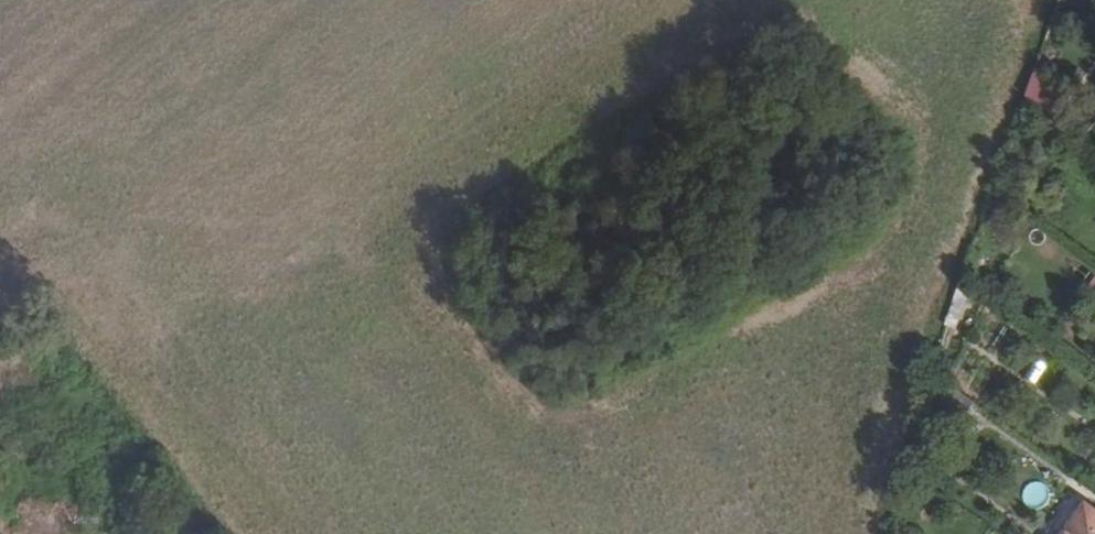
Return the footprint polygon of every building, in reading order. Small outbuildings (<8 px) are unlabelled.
[(1071,97),(1036,70),(1027,98),(1057,119),(1071,97)] [(1086,138),(1094,145),(1094,126),(1086,138)] [(972,287),(963,281),(947,327),(956,331),(972,287)] [(1088,505),(1068,533),(1094,533),(1094,510),(1088,505)]
